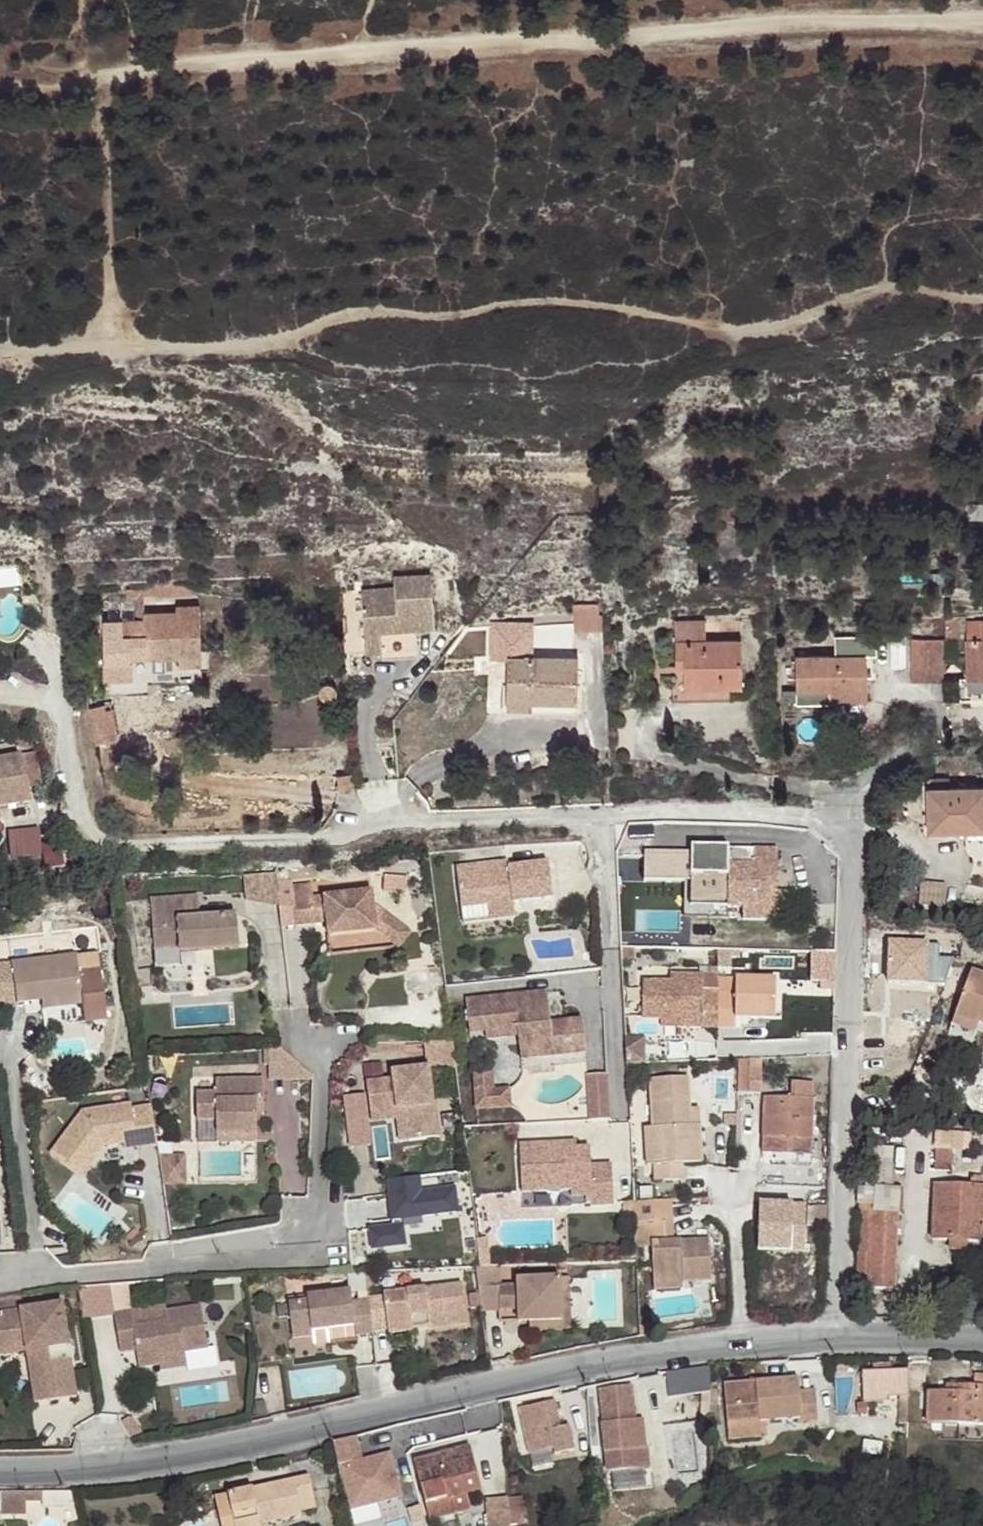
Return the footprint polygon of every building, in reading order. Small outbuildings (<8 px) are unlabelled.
[(359,586),(365,648),(417,643),(415,623),(433,621),(428,569),(391,572),(393,583),(359,586)] [(135,604),(135,621),(143,621),(143,615),(143,592),(114,592),(113,603),(135,604)] [(577,632),(603,631),(602,616),(602,603),(576,604),(577,632)] [(143,621),(135,621),(106,622),(106,693),(145,692),(144,682),(203,682),(200,607),(176,608),(175,614),(143,615),(143,621)] [(327,618),(310,610),(307,627),(319,626),(327,618)] [(968,681),(982,681),(982,623),(980,623),(980,641),(967,641),(968,681)] [(540,624),(539,645),(575,645),(575,625),(540,624)] [(506,627),(506,657),(529,658),(530,627),(506,627)] [(836,656),(796,657),(797,689),(834,689),(834,698),(868,697),(868,656),(877,655),(877,636),(835,637),(836,656)] [(942,642),(910,642),(909,683),(943,683),(942,642)] [(740,643),(675,643),(675,669),(684,670),(683,689),(741,688),(740,643)] [(529,658),(506,657),(505,707),(530,707),(530,702),(576,703),(576,659),(529,658)] [(968,681),(960,680),(959,701),(982,701),(982,681),(968,681)] [(336,689),(333,686),(330,685),(328,685),(325,686),(323,687),(322,689),(321,691),(321,694),(321,696),(322,698),(324,701),(327,702),(329,702),(331,701),(333,700),(335,699),(337,697),(337,694),(337,692),(336,689)] [(834,689),(797,689),(797,704),(834,703),(834,698),(834,689)] [(505,707),(504,712),(575,713),(576,703),(530,702),(530,707),(505,707)] [(112,703),(91,706),(98,744),(120,739),(112,703)] [(0,755),(0,804),(29,798),(19,751),(0,755)] [(355,773),(339,775),(341,787),(356,784),(355,773)] [(925,790),(927,835),(982,833),(982,787),(925,790)] [(41,824),(12,830),(17,857),(46,852),(41,824)] [(49,828),(47,865),(65,865),(66,829),(49,828)] [(775,848),(755,848),(728,845),(691,846),(691,855),(691,881),(691,905),(741,906),(741,921),(767,921),(766,883),(775,883),(775,848)] [(691,855),(644,856),(645,880),(691,881),(691,855)] [(459,906),(484,903),(484,897),(509,894),(510,900),(551,895),(545,858),(507,863),(505,856),(454,863),(459,906)] [(309,884),(289,887),(294,927),(314,924),(311,899),(309,884)] [(351,894),(322,897),(325,923),(327,937),(375,931),(371,904),(369,891),(361,892),(362,898),(352,899),(351,894)] [(197,892),(184,893),(186,916),(199,915),(197,892)] [(184,893),(149,896),(153,945),(179,944),(179,949),(239,945),(236,912),(199,915),(186,916),(184,893)] [(484,897),(484,903),(485,917),(512,914),(510,900),(509,894),(484,897)] [(322,897),(311,899),(314,924),(325,923),(322,897)] [(405,930),(371,904),(375,931),(327,937),(329,955),(394,946),(405,930)] [(939,944),(888,942),(887,982),(943,985),(953,957),(940,957),(939,944)] [(0,974),(0,1008),(18,1006),(18,1003),(42,1001),(56,1000),(57,1009),(83,1007),(84,1010),(106,1008),(102,968),(79,970),(78,955),(12,961),(13,973),(0,974)] [(960,1018),(982,1025),(982,972),(974,969),(960,1018)] [(639,1020),(658,1019),(699,1021),(700,1028),(716,1029),(717,992),(701,991),(701,975),(668,974),(668,981),(640,981),(639,1020)] [(733,992),(717,992),(716,1029),(734,1029),(734,1017),(773,1018),(772,977),(734,977),(733,992)] [(546,993),(465,1001),(468,1026),(483,1025),(484,1033),(532,1028),(535,1060),(585,1055),(581,1022),(549,1025),(546,993)] [(56,1000),(42,1001),(43,1010),(57,1009),(56,1000)] [(960,1018),(956,1031),(982,1039),(982,1025),(960,1018)] [(699,1021),(658,1019),(659,1027),(700,1028),(699,1021)] [(483,1025),(468,1026),(468,1035),(484,1033),(483,1025)] [(532,1028),(484,1033),(485,1041),(517,1038),(520,1061),(535,1060),(532,1028)] [(630,1036),(630,1060),(648,1060),(648,1036),(630,1036)] [(382,1043),(365,1042),(365,1055),(382,1055),(382,1054),(382,1043)] [(406,1042),(382,1043),(382,1054),(406,1054),(406,1042)] [(451,1042),(424,1042),(424,1060),(455,1070),(451,1042)] [(762,1057),(739,1058),(738,1092),(761,1092),(762,1057)] [(394,1083),(367,1086),(371,1115),(406,1111),(410,1144),(441,1140),(436,1104),(432,1104),(428,1068),(393,1073),(394,1083)] [(474,1074),(476,1109),(511,1107),(510,1090),(492,1091),(491,1073),(474,1074)] [(589,1121),(610,1121),(608,1074),(587,1076),(589,1121)] [(651,1080),(653,1128),(663,1127),(666,1166),(655,1166),(656,1182),(685,1180),(683,1164),(703,1164),(701,1127),(691,1127),(690,1110),(689,1077),(651,1080)] [(791,1095),(765,1094),(763,1151),(811,1152),(814,1079),(792,1079),(791,1095)] [(261,1080),(213,1080),(213,1095),(194,1094),(194,1121),(213,1121),(213,1134),(253,1135),(253,1114),(253,1102),(261,1103),(261,1080)] [(261,1103),(253,1102),(253,1114),(261,1114),(261,1103)] [(159,1147),(153,1106),(133,1110),(133,1105),(84,1112),(51,1156),(81,1180),(105,1150),(125,1145),(138,1142),(139,1148),(139,1150),(159,1147)] [(700,1110),(690,1110),(691,1127),(701,1127),(700,1110)] [(406,1111),(371,1115),(372,1125),(396,1122),(400,1145),(410,1144),(406,1111)] [(663,1127),(653,1128),(645,1128),(647,1167),(655,1166),(666,1166),(663,1127)] [(253,1135),(213,1134),(213,1142),(253,1143),(253,1135)] [(127,1151),(139,1148),(138,1142),(125,1145),(127,1151)] [(562,1149),(562,1142),(517,1144),(520,1192),(569,1189),(569,1196),(591,1196),(591,1206),(614,1204),(611,1163),(589,1165),(589,1147),(576,1148),(562,1149)] [(951,1147),(934,1146),(933,1169),(951,1170),(951,1147)] [(184,1158),(160,1157),(165,1187),(184,1187),(184,1158)] [(420,1178),(386,1181),(393,1227),(373,1232),(375,1252),(411,1246),(405,1219),(458,1214),(454,1187),(421,1190),(420,1178)] [(982,1243),(982,1190),(980,1190),(980,1180),(969,1180),(969,1189),(934,1188),(932,1242),(982,1243)] [(671,1199),(634,1202),(635,1223),(673,1221),(671,1199)] [(873,1204),(861,1203),(857,1286),(893,1288),(896,1212),(872,1210),(873,1204)] [(806,1206),(759,1204),(758,1250),(804,1251),(806,1206)] [(673,1221),(635,1223),(637,1244),(652,1244),(652,1243),(674,1242),(673,1221)] [(674,1242),(652,1243),(652,1244),(654,1283),(684,1282),(712,1280),(710,1239),(674,1242)] [(501,1285),(499,1265),(480,1267),(475,1267),(479,1313),(513,1311),(514,1317),(522,1317),(522,1324),(562,1323),(560,1277),(517,1278),(517,1284),(501,1285)] [(364,1271),(348,1272),(349,1292),(351,1292),(366,1291),(364,1271)] [(376,1271),(364,1271),(366,1291),(366,1293),(379,1291),(376,1271)] [(570,1277),(560,1277),(562,1323),(522,1324),(523,1335),(573,1332),(570,1277)] [(684,1282),(654,1283),(654,1291),(685,1289),(684,1282)] [(384,1298),(367,1299),(371,1332),(386,1329),(388,1337),(411,1334),(409,1319),(425,1317),(427,1333),(468,1328),(463,1286),(384,1293),(384,1298)] [(351,1304),(351,1292),(349,1292),(306,1296),(306,1303),(286,1304),(291,1341),(310,1339),(309,1333),(352,1329),(353,1339),(372,1336),(371,1332),(368,1302),(351,1304)] [(0,1296),(0,1315),(1,1319),(25,1315),(22,1293),(7,1295),(0,1296)] [(306,1303),(306,1296),(286,1298),(286,1304),(306,1303)] [(142,1369),(161,1365),(159,1357),(185,1353),(209,1349),(201,1307),(166,1312),(168,1323),(135,1328),(132,1310),(115,1314),(121,1354),(139,1351),(142,1369)] [(0,1319),(0,1352),(29,1347),(30,1356),(50,1352),(70,1349),(63,1308),(25,1315),(1,1319),(0,1319)] [(0,1352),(0,1360),(30,1356),(29,1347),(0,1352)] [(50,1352),(30,1356),(37,1404),(58,1400),(52,1367),(72,1363),(70,1349),(50,1352)] [(159,1357),(161,1365),(162,1373),(189,1369),(185,1353),(159,1357)] [(52,1367),(58,1400),(78,1397),(72,1363),(52,1367)] [(869,1397),(914,1397),(914,1367),(869,1367),(869,1397)] [(812,1421),(810,1395),(793,1395),(792,1381),(717,1387),(721,1427),(812,1421)] [(604,1472),(647,1468),(645,1447),(643,1448),(640,1418),(634,1419),(630,1386),(596,1389),(600,1422),(599,1422),(604,1472)] [(982,1424),(982,1386),(960,1386),(960,1393),(926,1392),(925,1424),(982,1424)] [(550,1452),(570,1447),(564,1425),(557,1427),(550,1401),(516,1409),(527,1452),(548,1447),(550,1452)] [(353,1436),(331,1440),(344,1499),(384,1490),(374,1446),(356,1450),(353,1436)] [(879,1461),(880,1443),(816,1438),(814,1457),(879,1461)] [(464,1494),(478,1491),(471,1460),(443,1467),(441,1459),(414,1465),(428,1519),(466,1509),(464,1494)] [(314,1510),(307,1478),(215,1498),(221,1525),(259,1525),(298,1516),(298,1514),(314,1510)] [(506,1498),(485,1501),(487,1525),(508,1525),(506,1498)]
